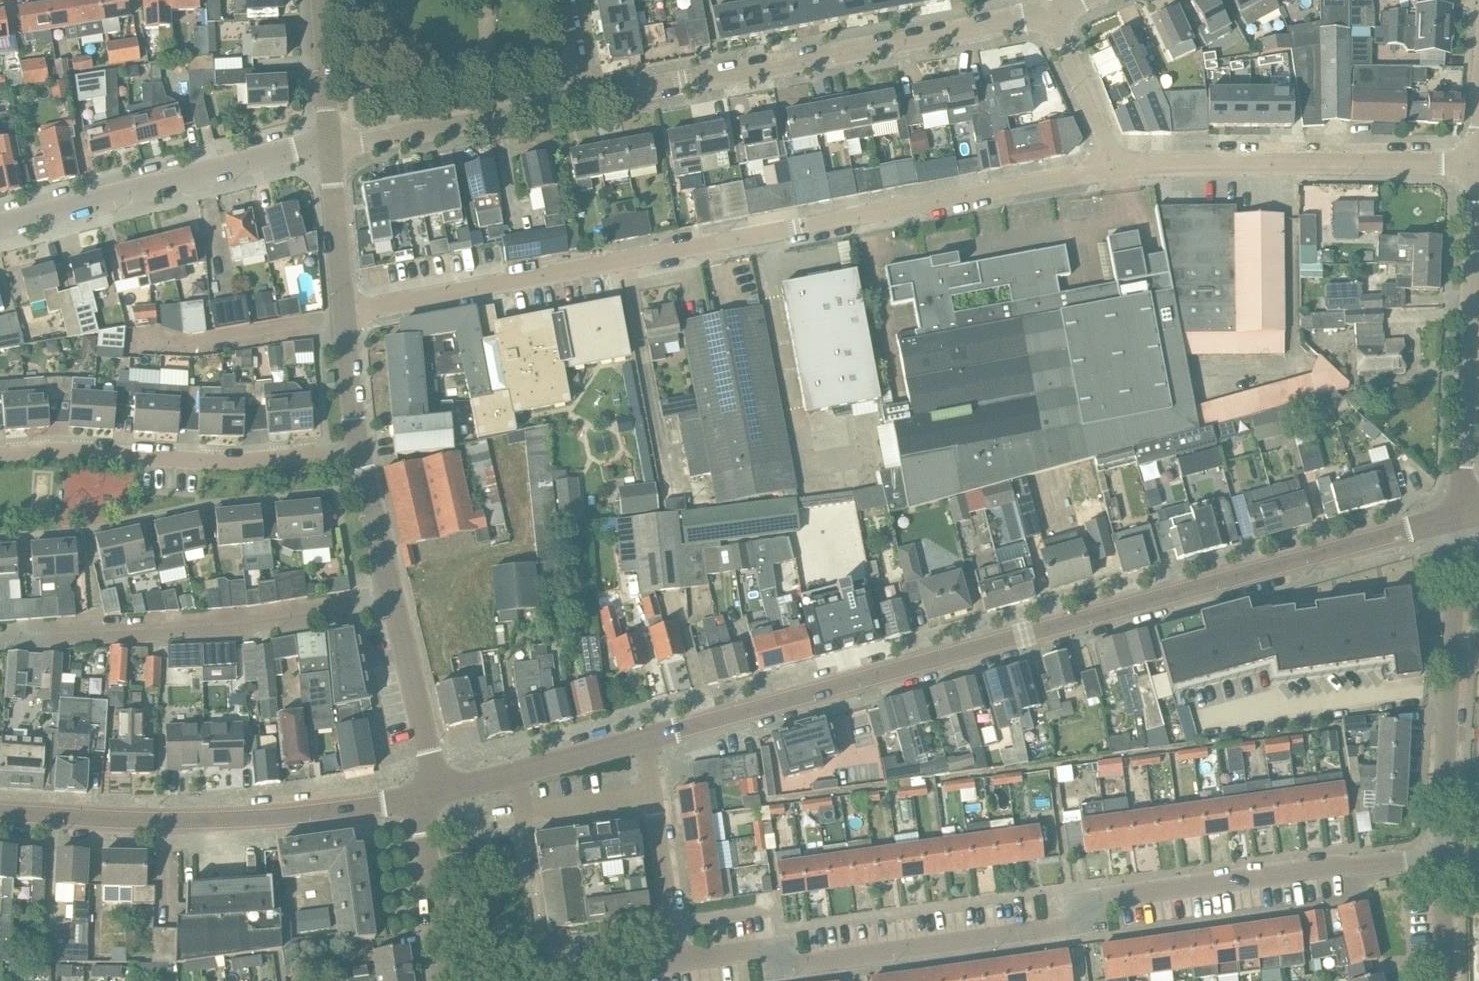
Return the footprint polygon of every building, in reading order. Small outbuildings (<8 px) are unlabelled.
[(73,0),(72,0),(47,4),(51,31),(64,28),(66,40),(79,38),(73,0)] [(79,38),(105,34),(99,0),(73,0),(79,38)] [(105,34),(120,31),(118,19),(129,18),(126,0),(99,0),(105,34)] [(172,11),(171,0),(143,0),(145,29),(158,28),(159,43),(173,42),(172,11)] [(172,11),(198,10),(198,0),(171,0),(172,11)] [(220,0),(206,0),(206,2),(207,23),(221,22),(220,0)] [(282,0),(233,0),(234,22),(248,21),(248,10),(282,9),(282,0)] [(599,10),(630,4),(629,0),(598,0),(599,10)] [(704,17),(701,0),(690,0),(692,9),(675,12),(677,22),(704,17)] [(762,0),(736,0),(737,7),(743,39),(768,34),(762,0)] [(768,34),(793,29),(787,0),(762,0),(768,34)] [(793,29),(818,25),(813,0),(787,0),(793,29)] [(818,25),(843,20),(839,0),(813,0),(818,25)] [(868,16),(865,0),(839,0),(843,20),(868,16)] [(893,11),(891,0),(865,0),(868,16),(893,11)] [(916,0),(891,0),(893,11),(918,6),(916,0)] [(1191,1),(1199,15),(1198,15),(1202,21),(1204,25),(1197,29),(1206,46),(1231,32),(1214,0),(1194,0),(1191,1)] [(1243,19),(1247,27),(1279,10),(1280,9),(1277,2),(1276,0),(1232,0),(1243,19)] [(1319,29),(1338,29),(1338,0),(1319,0),(1319,29)] [(1373,0),(1349,0),(1350,27),(1364,27),(1364,8),(1373,7),(1373,0)] [(51,31),(47,4),(19,9),(25,44),(36,42),(37,47),(53,44),(51,31)] [(635,30),(630,4),(599,10),(604,35),(635,30)] [(1388,12),(1387,28),(1450,30),(1451,7),(1416,5),(1416,16),(1404,15),(1404,12),(1388,12)] [(718,43),(743,39),(737,7),(712,12),(718,43)] [(1195,50),(1176,8),(1152,19),(1171,61),(1195,50)] [(710,45),(704,17),(677,22),(677,24),(685,23),(690,49),(710,45)] [(635,30),(604,35),(607,49),(606,49),(608,64),(610,63),(610,62),(634,58),(634,59),(640,58),(638,48),(656,45),(655,43),(665,41),(662,25),(635,30)] [(193,27),(194,57),(208,55),(207,27),(193,27)] [(1132,27),(1107,40),(1111,48),(1121,70),(1129,87),(1136,101),(1113,112),(1121,135),(1171,132),(1169,109),(1162,94),(1162,93),(1155,76),(1141,45),(1132,27)] [(1319,32),(1319,29),(1288,28),(1289,35),(1289,37),(1319,32)] [(1387,28),(1387,43),(1403,44),(1408,51),(1415,51),(1429,52),(1449,53),(1450,30),(1387,28)] [(285,57),(283,29),(251,31),(252,59),(285,57)] [(1338,29),(1319,29),(1319,32),(1322,120),(1324,120),(1350,119),(1349,96),(1349,67),(1348,37),(1349,29),(1338,29)] [(1289,37),(1295,75),(1303,127),(1324,126),(1324,120),(1322,120),(1319,32),(1289,37)] [(1289,35),(1259,40),(1261,53),(1261,54),(1291,49),(1289,37),(1289,35)] [(1348,37),(1349,67),(1353,67),(1369,66),(1369,38),(1348,37)] [(140,60),(136,38),(106,43),(110,64),(140,60)] [(1111,48),(1092,57),(1102,79),(1121,70),(1111,48)] [(1215,52),(1203,54),(1204,62),(1216,60),(1215,52)] [(91,55),(82,57),(84,69),(74,71),(93,68),(91,55)] [(188,58),(188,74),(202,73),(215,73),(212,55),(208,55),(194,57),(193,57),(188,58)] [(1282,55),(1270,57),(1271,65),(1283,63),(1282,55)] [(84,69),(82,57),(73,58),(74,71),(84,69)] [(1270,57),(1258,59),(1259,67),(1271,65),(1270,57)] [(50,81),(46,58),(20,62),(24,85),(50,81)] [(70,73),(67,58),(56,61),(59,79),(70,77),(70,73)] [(241,67),(240,58),(214,59),(214,68),(241,67)] [(1216,60),(1204,62),(1205,70),(1217,68),(1216,60)] [(1242,61),(1230,63),(1231,71),(1243,69),(1242,61)] [(1369,66),(1353,67),(1353,89),(1383,90),(1382,122),(1461,124),(1463,95),(1430,94),(1429,103),(1405,102),(1405,89),(1411,89),(1411,66),(1369,66)] [(139,77),(137,67),(128,68),(128,69),(128,79),(139,77)] [(993,85),(985,87),(992,128),(993,134),(1008,131),(1010,130),(1007,118),(1024,114),(1031,113),(1028,96),(1022,68),(991,74),(993,85)] [(107,121),(115,151),(137,145),(131,119),(120,122),(117,70),(105,72),(106,97),(107,121)] [(255,70),(215,73),(215,87),(246,85),(248,109),(287,107),(286,77),(255,78),(255,70)] [(106,97),(105,72),(75,77),(78,101),(106,97)] [(202,73),(188,74),(190,104),(190,105),(195,122),(197,130),(210,127),(204,102),(202,73)] [(971,78),(942,83),(943,88),(948,112),(950,124),(971,120),(981,172),(1000,169),(993,134),(992,128),(985,87),(973,89),(971,78)] [(68,97),(65,80),(49,83),(53,100),(68,97)] [(181,126),(195,122),(190,105),(190,104),(177,107),(176,102),(168,97),(166,98),(162,83),(152,84),(152,108),(153,113),(160,140),(183,134),(181,126)] [(948,112),(943,88),(942,83),(912,89),(914,100),(902,102),(905,115),(907,127),(924,124),(922,116),(948,112)] [(143,105),(142,105),(128,109),(130,115),(131,119),(133,128),(134,133),(137,145),(160,140),(153,113),(152,108),(152,84),(142,84),(143,105)] [(1230,126),(1230,89),(1209,89),(1208,125),(1208,126),(1230,126)] [(1250,126),(1250,89),(1230,89),(1230,126),(1231,126),(1250,126)] [(1271,126),(1271,89),(1250,89),(1250,126),(1271,126)] [(1292,126),(1292,89),(1271,89),(1271,126),(1292,126)] [(1352,121),(1382,122),(1383,90),(1353,89),(1352,121)] [(1163,93),(1162,93),(1162,94),(1169,109),(1182,108),(1194,108),(1206,107),(1207,107),(1206,90),(1194,91),(1181,92),(1178,92),(1163,93)] [(905,115),(897,117),(892,92),(866,97),(871,126),(894,122),(898,141),(909,139),(907,127),(905,115)] [(819,136),(845,131),(838,96),(822,99),(823,105),(813,107),(819,136)] [(838,96),(845,131),(847,141),(873,137),(871,126),(866,97),(839,102),(838,96)] [(792,141),(819,136),(813,107),(786,112),(788,122),(781,123),(784,143),(792,141)] [(1206,107),(1194,108),(1197,132),(1209,131),(1208,126),(1208,125),(1207,107),(1206,107)] [(1182,108),(1169,109),(1171,132),(1172,133),(1183,132),(1182,108)] [(1182,108),(1183,132),(1197,132),(1194,108),(1182,108)] [(115,151),(107,121),(105,114),(94,116),(97,128),(85,131),(91,157),(115,151)] [(772,124),(770,115),(739,120),(747,164),(786,157),(783,142),(777,143),(774,128),(774,124),(772,124)] [(1008,131),(993,134),(1000,169),(1003,168),(1015,166),(1066,156),(1064,148),(1066,148),(1065,147),(1076,145),(1077,145),(1077,146),(1079,146),(1082,140),(1072,118),(1059,121),(1010,130),(1008,131)] [(34,160),(38,182),(49,179),(49,183),(79,177),(75,157),(70,138),(68,127),(58,130),(57,123),(41,126),(42,133),(39,134),(41,144),(44,157),(34,160)] [(694,129),(703,173),(730,168),(722,124),(694,129)] [(675,178),(703,173),(694,129),(667,134),(675,178)] [(921,133),(909,135),(912,153),(924,151),(921,133)] [(18,136),(17,136),(12,137),(0,139),(0,193),(22,188),(18,169),(16,158),(20,157),(18,136)] [(650,137),(623,142),(628,171),(655,166),(650,137)] [(603,176),(628,171),(623,142),(597,147),(603,176)] [(603,176),(597,147),(570,152),(576,181),(578,193),(592,190),(590,179),(603,176)] [(565,227),(564,223),(553,171),(550,152),(521,157),(524,177),(527,192),(537,190),(543,219),(541,220),(543,230),(551,228),(552,230),(565,227)] [(796,207),(831,200),(826,176),(825,176),(821,154),(787,160),(792,182),(796,207)] [(879,166),(884,190),(918,184),(913,159),(879,166)] [(787,160),(773,162),(778,185),(792,182),(787,160)] [(505,236),(491,163),(467,168),(478,228),(486,227),(489,239),(502,237),(505,236)] [(879,166),(852,171),(857,195),(884,190),(879,166)] [(444,224),(463,221),(453,171),(444,173),(443,169),(434,171),(442,214),(444,224)] [(434,171),(424,173),(424,177),(417,178),(424,218),(442,214),(434,171)] [(857,195),(852,171),(826,176),(831,200),(857,195)] [(398,178),(406,221),(424,218),(417,178),(408,180),(408,176),(398,178)] [(406,221),(398,178),(388,180),(389,184),(381,185),(389,224),(406,221)] [(712,223),(749,216),(744,191),(742,181),(705,188),(712,223)] [(744,191),(749,216),(796,207),(792,182),(778,185),(759,189),(744,191)] [(389,224),(381,185),(362,189),(372,244),(392,240),(389,224)] [(698,226),(712,223),(705,188),(691,191),(693,201),(698,226)] [(303,238),(294,205),(267,212),(275,242),(266,244),(268,255),(270,263),(291,257),(287,242),(303,238)] [(1157,208),(1181,336),(1193,336),(1204,335),(1215,335),(1227,335),(1238,335),(1249,335),(1260,335),(1272,335),(1283,335),(1284,219),(1236,219),(1236,207),(1157,208)] [(1069,274),(1064,246),(977,262),(958,266),(955,253),(885,267),(892,305),(913,300),(919,330),(896,335),(912,418),(892,422),(901,468),(909,508),(1090,458),(1199,429),(1194,407),(1185,356),(1185,355),(1181,336),(1157,208),(1155,208),(1164,253),(1168,274),(1145,278),(1141,258),(1136,234),(1108,239),(1116,284),(1058,295),(1055,277),(1069,274)] [(646,210),(636,212),(636,213),(633,214),(637,237),(651,235),(646,210)] [(265,241),(264,241),(257,242),(251,211),(225,216),(228,229),(225,230),(229,248),(230,248),(233,262),(245,260),(268,255),(266,244),(265,241)] [(636,212),(623,215),(611,217),(611,218),(615,218),(619,241),(637,237),(633,214),(636,213),(636,212)] [(1316,247),(1315,216),(1299,216),(1300,247),(1316,247)] [(606,243),(619,241),(615,218),(611,218),(611,217),(601,219),(606,243)] [(1333,218),(1333,220),(1333,230),(1358,230),(1358,232),(1382,232),(1382,218),(1355,218),(1333,218)] [(565,227),(567,251),(579,248),(578,223),(565,227)] [(567,251),(565,227),(552,230),(551,228),(543,230),(522,234),(505,236),(502,237),(506,262),(526,259),(567,252),(567,251)] [(187,279),(183,266),(197,263),(197,264),(206,263),(204,238),(192,241),(189,231),(164,238),(175,282),(187,279)] [(1439,264),(1440,238),(1398,236),(1397,263),(1401,263),(1412,263),(1424,264),(1429,264),(1439,264)] [(150,288),(175,282),(164,238),(140,244),(149,284),(150,288)] [(466,249),(465,242),(456,243),(458,251),(466,249)] [(149,284),(140,244),(115,250),(123,283),(137,280),(139,290),(149,287),(149,284)] [(444,246),(436,247),(437,255),(446,253),(444,246)] [(429,248),(422,249),(423,257),(430,256),(429,248)] [(394,254),(396,262),(407,260),(406,252),(394,254)] [(69,291),(81,336),(98,333),(99,333),(99,332),(93,314),(96,313),(93,301),(91,293),(108,289),(99,254),(70,261),(77,286),(78,286),(78,288),(69,291)] [(360,258),(361,268),(374,265),(372,256),(360,258)] [(1397,263),(1396,284),(1381,284),(1381,295),(1361,296),(1361,284),(1325,285),(1326,298),(1324,298),(1324,309),(1326,309),(1326,311),(1343,311),(1382,310),(1382,309),(1405,308),(1405,289),(1438,291),(1439,264),(1429,264),(1424,264),(1412,263),(1401,263),(1397,263)] [(1313,264),(1299,265),(1299,277),(1313,277),(1313,264)] [(81,336),(69,291),(58,294),(57,288),(58,288),(52,266),(22,274),(30,306),(45,302),(49,315),(61,312),(68,338),(81,336)] [(1368,279),(1367,266),(1357,267),(1357,279),(1368,279)] [(781,285),(805,413),(880,400),(856,271),(781,285)] [(270,296),(255,299),(258,319),(278,316),(276,304),(272,305),(270,296)] [(250,324),(245,297),(209,303),(211,314),(212,314),(215,330),(250,324)] [(296,299),(279,302),(281,317),(298,314),(296,299)] [(202,302),(180,305),(184,333),(191,334),(206,332),(202,302)] [(451,314),(465,373),(471,400),(470,400),(479,438),(516,431),(512,413),(567,402),(560,365),(570,363),(571,367),(628,356),(617,302),(560,313),(561,316),(551,318),(551,315),(495,326),(494,320),(480,310),(474,312),(474,310),(451,314)] [(143,307),(143,320),(154,319),(154,306),(143,307)] [(716,341),(711,317),(676,323),(673,306),(642,312),(648,340),(651,362),(666,359),(662,337),(667,337),(668,342),(680,339),(679,334),(684,333),(687,347),(716,341)] [(144,325),(143,320),(143,307),(131,308),(135,326),(144,325)] [(717,503),(796,488),(761,307),(711,317),(716,341),(687,347),(700,412),(679,416),(691,478),(711,474),(717,503)] [(1383,323),(1382,310),(1343,311),(1343,312),(1301,314),(1301,331),(1343,329),(1343,324),(1354,323),(1359,376),(1405,373),(1403,341),(1384,342),(1384,334),(1382,334),(1382,323),(1383,323)] [(15,313),(0,317),(0,350),(23,345),(15,313)] [(451,314),(400,324),(401,340),(386,341),(389,372),(392,397),(428,393),(435,393),(433,377),(465,373),(451,314)] [(125,327),(99,332),(99,333),(98,347),(123,349),(125,327)] [(1193,336),(1193,356),(1204,356),(1204,335),(1193,336)] [(1204,335),(1204,356),(1215,356),(1215,335),(1204,335)] [(1215,335),(1215,356),(1227,356),(1227,335),(1215,335)] [(1227,335),(1227,356),(1238,356),(1238,335),(1227,335)] [(1238,335),(1238,356),(1249,356),(1249,335),(1238,335)] [(1249,335),(1249,356),(1260,356),(1260,335),(1249,335)] [(1260,335),(1260,356),(1272,356),(1272,335),(1260,335)] [(1272,335),(1272,356),(1283,355),(1283,335),(1272,335)] [(314,354),(313,340),(282,343),(284,367),(296,366),(295,355),(314,354)] [(46,343),(47,349),(51,353),(59,351),(57,341),(46,343)] [(281,346),(267,348),(270,373),(285,372),(281,346)] [(236,352),(236,358),(242,358),(241,369),(253,369),(252,349),(236,352)] [(1315,396),(1350,387),(1354,386),(1351,383),(1318,352),(1309,375),(1315,396)] [(1304,400),(1315,396),(1309,375),(1298,378),(1304,400)] [(59,401),(59,378),(23,380),(27,429),(49,427),(48,402),(59,401)] [(95,380),(59,378),(59,401),(71,402),(69,427),(92,429),(95,380)] [(1298,378),(1286,382),(1292,403),(1304,400),(1298,378)] [(23,380),(0,382),(0,406),(3,406),(5,431),(27,429),(23,380)] [(95,380),(92,429),(114,430),(116,406),(127,406),(129,382),(117,382),(116,397),(95,395),(96,380),(95,380)] [(254,385),(255,411),(266,410),(268,435),(291,432),(287,399),(286,384),(273,385),(273,381),(254,383),(254,385)] [(137,398),(138,383),(129,382),(127,406),(135,407),(133,432),(156,433),(158,400),(137,398)] [(293,382),(286,384),(287,399),(291,432),(313,430),(310,397),(303,397),(302,390),(300,387),(297,384),(293,382)] [(1286,382),(1275,385),(1281,406),(1292,403),(1286,382)] [(255,411),(254,385),(235,385),(235,389),(222,388),(222,405),(222,436),(244,437),(244,411),(255,411)] [(1281,406),(1275,385),(1263,388),(1269,409),(1281,406)] [(156,433),(178,435),(180,401),(181,387),(159,386),(158,400),(156,433)] [(221,436),(221,422),(222,405),(222,388),(200,388),(200,387),(189,387),(188,411),(199,411),(199,436),(221,436)] [(1263,388),(1252,391),(1258,412),(1269,409),(1263,388)] [(1258,412),(1252,391),(1240,394),(1246,415),(1258,412)] [(1338,391),(1330,394),(1333,406),(1346,401),(1339,394),(1338,391)] [(431,422),(428,393),(392,397),(394,425),(393,425),(395,455),(452,450),(449,420),(431,422)] [(1240,394),(1229,397),(1235,419),(1246,415),(1240,394)] [(1329,395),(1316,398),(1320,411),(1333,407),(1329,395)] [(1229,397),(1217,401),(1223,422),(1235,419),(1229,397)] [(452,401),(441,401),(441,418),(453,418),(452,401)] [(1217,401),(1206,404),(1212,425),(1223,422),(1217,401)] [(1212,425),(1206,404),(1194,407),(1199,429),(1211,425),(1212,425)] [(1292,434),(1285,408),(1251,416),(1258,442),(1292,434)] [(645,411),(634,412),(641,481),(652,480),(645,411)] [(1361,430),(1374,441),(1381,432),(1368,422),(1361,430)] [(1199,429),(1170,437),(1175,455),(1215,444),(1211,425),(1199,429)] [(538,564),(559,558),(550,451),(548,430),(510,434),(508,434),(509,443),(525,442),(538,564)] [(1175,455),(1170,437),(1131,447),(1135,464),(1136,466),(1175,455)] [(511,543),(487,439),(467,444),(483,511),(471,513),(458,452),(384,469),(406,568),(415,566),(410,545),(475,530),(478,544),(489,541),(491,548),(511,543)] [(1324,468),(1316,441),(1298,446),(1304,473),(1324,468)] [(1104,498),(1104,500),(1110,499),(1103,472),(1135,464),(1131,447),(1106,454),(1094,458),(1104,498)] [(1222,466),(1217,448),(1205,452),(1210,470),(1222,466)] [(1196,454),(1191,455),(1176,460),(1181,477),(1200,472),(1196,454)] [(1352,469),(1355,479),(1363,509),(1400,498),(1390,460),(1377,464),(1376,463),(1352,469)] [(901,468),(878,472),(881,486),(882,485),(887,505),(889,512),(909,508),(901,468)] [(1016,503),(1025,539),(1040,535),(1025,477),(1011,481),(1016,503)] [(1327,519),(1363,509),(1355,479),(1330,486),(1328,477),(1316,480),(1327,519)] [(1273,502),(1280,531),(1310,523),(1298,480),(1269,487),(1273,502)] [(1011,481),(981,489),(986,511),(1016,503),(1011,481)] [(578,482),(557,485),(562,525),(582,522),(578,482)] [(618,490),(621,515),(658,510),(655,485),(618,490)] [(881,486),(855,491),(858,510),(858,511),(887,505),(882,485),(881,486)] [(1280,531),(1273,502),(1269,487),(1242,495),(1254,538),(1280,531)] [(1157,488),(1145,491),(1149,507),(1161,504),(1157,488)] [(853,492),(845,493),(847,503),(854,502),(853,492)] [(845,493),(838,494),(840,504),(847,503),(845,493)] [(838,494),(831,495),(833,505),(840,504),(838,494)] [(969,518),(963,494),(948,499),(954,522),(969,518)] [(831,495),(824,496),(826,506),(833,505),(831,495)] [(824,496),(817,497),(818,507),(826,506),(824,496)] [(809,497),(802,498),(804,509),(811,508),(809,497)] [(817,497),(809,497),(811,508),(818,507),(817,497)] [(685,498),(664,500),(666,513),(676,512),(680,511),(686,510),(685,498)] [(802,498),(795,499),(797,510),(804,509),(802,498)] [(1110,523),(1121,520),(1115,498),(1105,501),(1105,504),(1110,523)] [(786,531),(778,499),(686,510),(680,511),(684,544),(786,531)] [(1189,508),(1191,514),(1201,553),(1227,546),(1222,528),(1234,525),(1229,505),(1223,499),(1189,508)] [(320,503),(297,505),(301,538),(302,551),(333,548),(331,530),(323,531),(320,503)] [(215,513),(219,546),(241,544),(238,511),(235,511),(234,505),(215,507),(215,513)] [(301,538),(297,505),(275,507),(278,540),(282,540),(283,547),(295,552),(302,551),(301,538)] [(238,511),(241,544),(242,558),(271,555),(270,540),(263,541),(260,508),(238,511)] [(639,592),(685,586),(683,551),(681,551),(676,512),(666,513),(631,517),(633,570),(636,570),(639,592)] [(1162,552),(1173,549),(1176,560),(1178,559),(1201,553),(1191,514),(1154,524),(1162,552)] [(198,516),(176,520),(183,553),(205,548),(198,516)] [(905,516),(892,519),(895,533),(908,530),(905,516)] [(620,572),(633,570),(631,517),(613,519),(620,572)] [(160,552),(153,553),(157,573),(186,567),(183,553),(176,520),(154,525),(160,552)] [(1112,555),(1103,521),(1087,525),(1092,542),(1080,545),(1080,543),(1041,554),(1051,589),(1089,578),(1085,561),(1096,557),(1097,560),(1112,555)] [(118,527),(120,533),(117,533),(125,566),(127,578),(156,572),(156,574),(157,573),(153,553),(150,543),(143,544),(138,523),(118,527)] [(1160,564),(1149,525),(1113,535),(1123,575),(1160,564)] [(96,538),(103,571),(125,566),(117,533),(115,534),(114,528),(94,532),(96,538)] [(768,621),(772,635),(775,634),(784,666),(812,659),(803,623),(798,602),(786,605),(789,616),(782,617),(777,598),(772,565),(792,560),(786,538),(753,542),(761,592),(763,601),(768,621)] [(994,549),(998,565),(1001,579),(1009,606),(1033,599),(1026,572),(1033,570),(1026,540),(994,549)] [(53,544),(56,577),(78,576),(75,542),(53,544)] [(746,543),(731,546),(736,572),(750,569),(746,543)] [(33,579),(56,577),(53,544),(31,545),(33,579)] [(922,579),(914,545),(897,549),(905,583),(922,579)] [(736,572),(731,546),(703,549),(706,574),(706,576),(736,572)] [(18,580),(16,547),(0,548),(0,581),(18,580)] [(703,549),(683,551),(685,586),(707,584),(706,576),(706,574),(703,549)] [(538,564),(534,565),(537,591),(561,588),(559,558),(538,564)] [(883,593),(876,561),(867,563),(870,582),(871,589),(884,640),(912,633),(903,599),(885,604),(883,593)] [(498,622),(516,620),(515,611),(539,608),(537,591),(534,565),(494,569),(497,613),(498,622)] [(1001,579),(998,565),(974,571),(985,612),(1009,606),(1001,579)] [(957,570),(953,567),(946,569),(944,574),(945,578),(918,586),(928,620),(969,609),(959,574),(957,570)] [(274,576),(275,581),(277,602),(306,598),(306,596),(305,585),(304,571),(274,576)] [(326,594),(350,591),(348,577),(324,581),(326,594)] [(221,609),(231,608),(247,606),(245,580),(229,582),(224,579),(217,580),(218,589),(221,609)] [(823,590),(801,595),(816,658),(818,658),(818,657),(837,652),(837,653),(839,652),(839,651),(852,647),(852,648),(857,647),(859,647),(859,646),(878,642),(880,641),(864,579),(849,583),(848,582),(836,585),(836,586),(823,590)] [(221,609),(218,589),(217,580),(204,582),(208,610),(221,609)] [(260,605),(277,602),(275,581),(258,584),(260,605)] [(311,584),(305,585),(306,596),(317,595),(316,588),(311,584)] [(56,588),(59,617),(61,617),(75,614),(73,586),(56,588)] [(121,612),(116,588),(100,592),(105,615),(121,612)] [(0,592),(0,621),(15,620),(13,591),(0,592)] [(1394,679),(1394,680),(1419,676),(1407,591),(1382,595),(1383,597),(1377,598),(1361,600),(1313,607),(1312,607),(1292,610),(1269,613),(1268,611),(1249,615),(1246,603),(1199,616),(1199,617),(1194,618),(1154,629),(1171,689),(1172,695),(1266,670),(1269,683),(1385,667),(1387,680),(1394,679)] [(174,592),(162,595),(166,612),(179,611),(174,592)] [(614,606),(610,593),(597,596),(600,610),(599,610),(613,659),(617,658),(620,672),(646,665),(637,634),(621,639),(613,607),(614,606)] [(141,594),(131,596),(135,612),(145,612),(141,594)] [(191,595),(181,597),(183,609),(194,607),(191,595)] [(663,625),(655,596),(641,599),(658,662),(684,655),(674,622),(663,625)] [(723,617),(713,620),(714,623),(715,628),(725,626),(723,617)] [(768,621),(748,625),(759,672),(784,666),(775,634),(772,635),(768,621)] [(728,680),(715,628),(714,623),(703,626),(705,631),(703,631),(707,643),(710,651),(697,654),(705,686),(728,680)] [(356,626),(328,631),(334,707),(370,700),(370,699),(365,669),(366,669),(363,656),(362,656),(356,626)] [(715,628),(728,680),(752,674),(744,642),(730,645),(725,626),(715,628)] [(1144,732),(1164,726),(1146,664),(1158,661),(1149,629),(1124,636),(1137,687),(1140,709),(1141,713),(1144,732)] [(298,656),(299,661),(305,713),(306,713),(308,731),(309,731),(335,728),(336,733),(334,707),(332,707),(325,631),(296,636),(298,656)] [(275,665),(276,675),(282,675),(279,659),(298,656),(296,636),(295,634),(273,638),(274,644),(275,658),(275,665)] [(1128,713),(1140,709),(1137,687),(1124,636),(1095,644),(1104,676),(1117,672),(1128,713)] [(603,679),(599,637),(579,638),(581,667),(586,681),(571,685),(574,698),(578,718),(606,711),(599,679),(603,679)] [(202,645),(202,668),(236,667),(236,643),(202,645)] [(279,719),(278,716),(276,675),(275,665),(275,658),(274,644),(272,645),(256,647),(256,644),(243,645),(242,645),(245,681),(246,681),(259,680),(261,700),(262,699),(264,720),(279,719)] [(169,669),(202,668),(202,645),(168,646),(169,669)] [(534,651),(530,652),(531,660),(537,660),(537,658),(546,656),(545,645),(534,646),(534,651)] [(126,650),(113,650),(112,687),(125,688),(126,650)] [(1077,684),(1068,652),(1043,659),(1047,674),(1041,676),(1050,708),(1051,712),(1045,714),(1046,719),(1048,725),(1056,719),(1054,712),(1061,710),(1056,690),(1077,684)] [(6,683),(5,697),(24,699),(25,683),(30,683),(31,674),(32,654),(27,654),(8,654),(7,672),(6,683)] [(41,713),(59,714),(60,699),(61,685),(62,655),(32,654),(31,674),(30,683),(30,686),(31,683),(41,684),(40,702),(42,702),(41,713)] [(537,658),(537,660),(541,687),(542,695),(549,725),(573,719),(566,689),(554,692),(553,685),(549,656),(546,656),(537,658)] [(160,658),(147,658),(146,688),(159,689),(160,658)] [(541,687),(537,660),(531,660),(514,661),(518,701),(520,711),(525,730),(549,725),(542,695),(541,687)] [(1022,735),(1022,734),(1023,734),(1033,732),(1029,716),(1026,705),(1021,707),(1019,698),(1037,693),(1034,682),(1028,662),(1005,669),(1019,719),(1022,735)] [(72,663),(71,677),(81,678),(82,663),(72,663)] [(1022,735),(1019,719),(1005,669),(982,675),(987,694),(991,706),(997,731),(1008,728),(1013,748),(1000,751),(1004,764),(1020,762),(1023,761),(1027,760),(1022,735)] [(1102,696),(1095,670),(1080,674),(1087,700),(1099,697),(1102,696)] [(478,678),(467,680),(473,702),(478,700),(480,707),(487,739),(513,733),(508,714),(505,701),(495,703),(491,686),(485,688),(483,677),(483,678),(478,678)] [(952,683),(969,744),(970,750),(981,747),(977,731),(971,712),(985,708),(976,677),(952,683)] [(472,702),(473,702),(467,680),(466,680),(435,688),(445,730),(476,722),(472,702)] [(959,747),(969,744),(952,683),(930,689),(935,709),(938,721),(951,717),(959,747)] [(103,753),(104,723),(107,723),(108,701),(91,700),(75,699),(75,685),(61,685),(60,699),(59,714),(56,771),(54,791),(87,793),(89,752),(103,753)] [(900,697),(916,757),(929,753),(921,725),(932,722),(923,691),(900,697)] [(879,710),(869,713),(875,738),(895,732),(904,764),(896,766),(895,757),(882,759),(883,765),(885,780),(921,775),(916,757),(900,697),(877,704),(879,710)] [(1099,697),(1087,700),(1089,706),(1100,703),(1099,697)] [(372,710),(370,700),(334,707),(336,733),(343,773),(374,768),(366,722),(365,722),(363,712),(372,710)] [(109,773),(131,774),(132,712),(120,712),(120,741),(109,741),(109,773)] [(132,712),(131,774),(152,774),(153,742),(143,742),(143,712),(132,712)] [(313,764),(309,731),(308,731),(306,713),(305,713),(278,716),(279,719),(284,767),(313,764)] [(1144,732),(1141,713),(1133,714),(1136,740),(1127,741),(1128,748),(1147,745),(1144,732)] [(1366,729),(1364,716),(1341,719),(1343,733),(1366,729)] [(773,734),(771,735),(783,779),(822,769),(820,761),(839,756),(829,717),(807,723),(795,726),(796,728),(773,734)] [(1379,722),(1378,749),(1407,751),(1408,724),(1379,722)] [(204,725),(205,767),(219,767),(219,769),(243,768),(242,724),(204,725)] [(191,768),(205,767),(204,725),(165,726),(167,771),(191,770),(191,768)] [(261,737),(260,732),(259,732),(259,725),(250,726),(250,737),(253,765),(255,785),(281,782),(278,762),(277,750),(276,751),(275,739),(272,737),(261,737)] [(1338,742),(1337,731),(1319,733),(1322,757),(1340,755),(1338,742)] [(45,741),(27,740),(27,741),(26,759),(22,759),(20,790),(42,791),(42,790),(54,791),(56,732),(46,732),(45,741)] [(1286,737),(1287,745),(1303,743),(1302,735),(1286,737)] [(1287,745),(1286,737),(1264,740),(1265,753),(1288,751),(1287,745)] [(0,781),(0,789),(20,790),(22,759),(26,759),(27,741),(27,740),(3,739),(0,781)] [(1240,743),(1241,753),(1255,751),(1254,741),(1240,743)] [(1241,753),(1240,743),(1225,745),(1226,754),(1241,753)] [(768,747),(760,748),(762,761),(770,759),(768,747)] [(1208,758),(1207,747),(1191,749),(1193,759),(1208,758)] [(1407,751),(1378,749),(1378,753),(1378,767),(1358,766),(1356,757),(1359,756),(1359,748),(1346,747),(1349,772),(1357,771),(1359,780),(1367,779),(1405,782),(1407,751)] [(1193,759),(1191,749),(1178,751),(1179,761),(1193,759)] [(747,779),(757,778),(760,778),(756,753),(744,755),(747,779)] [(955,756),(945,759),(949,772),(973,768),(970,754),(955,758),(955,756)] [(1159,754),(1143,756),(1145,766),(1160,764),(1159,754)] [(744,755),(730,757),(733,781),(747,779),(744,755)] [(938,773),(949,772),(945,759),(944,756),(936,758),(934,761),(938,773)] [(1131,767),(1145,766),(1143,756),(1130,758),(1131,767)] [(721,783),(733,781),(730,757),(718,759),(721,783)] [(705,761),(708,785),(721,783),(718,759),(705,761)] [(770,759),(762,761),(764,773),(772,772),(770,759)] [(1095,763),(1097,772),(1099,772),(1099,778),(1122,775),(1119,759),(1097,762),(1097,763),(1095,763)] [(695,787),(705,786),(708,785),(705,761),(691,763),(695,787)] [(1097,772),(1095,763),(1083,764),(1084,774),(1097,772)] [(1071,766),(1056,768),(1058,783),(1073,781),(1071,766)] [(1400,807),(1404,807),(1405,782),(1367,779),(1359,780),(1357,771),(1349,772),(1350,777),(1356,814),(1368,812),(1366,795),(1364,795),(1365,792),(1376,792),(1376,806),(1375,823),(1400,824),(1400,807)] [(772,772),(764,773),(766,785),(774,784),(772,772)] [(1021,773),(1008,774),(1010,784),(1022,782),(1021,773)] [(1319,788),(1323,819),(1348,815),(1342,773),(1317,777),(1319,788)] [(993,786),(1008,784),(1010,784),(1008,774),(996,776),(992,776),(993,786)] [(757,778),(747,779),(748,794),(759,793),(757,778)] [(962,790),(975,788),(974,779),(960,780),(962,790)] [(1268,780),(1275,826),(1298,822),(1294,791),(1292,779),(1270,782),(1270,780),(1268,780)] [(837,780),(824,782),(825,790),(838,788),(837,780)] [(962,790),(960,780),(945,782),(946,792),(962,790)] [(1244,785),(1250,829),(1275,826),(1268,780),(1245,783),(1245,785),(1244,785)] [(824,782),(812,784),(813,791),(825,790),(824,782)] [(774,784),(766,785),(768,797),(775,796),(775,795),(774,788),(774,784)] [(922,795),(927,795),(926,785),(920,786),(912,787),(914,796),(922,795)] [(1227,832),(1250,829),(1244,785),(1221,789),(1223,802),(1227,832)] [(709,814),(705,786),(695,787),(678,789),(682,818),(709,814)] [(898,798),(914,796),(912,787),(897,789),(898,798)] [(1298,822),(1323,819),(1319,788),(1294,791),(1298,822)] [(864,793),(866,802),(879,801),(878,791),(864,793)] [(866,802),(864,793),(849,795),(850,804),(866,802)] [(746,797),(747,809),(761,807),(759,795),(746,797)] [(816,799),(818,809),(819,808),(820,808),(832,807),(831,797),(816,799)] [(1101,802),(1108,849),(1133,846),(1128,815),(1125,798),(1101,802)] [(804,810),(818,809),(816,799),(803,801),(804,810)] [(1085,853),(1108,849),(1101,802),(1079,805),(1081,822),(1064,824),(1068,853),(1085,851),(1085,853)] [(1199,805),(1203,836),(1227,832),(1223,802),(1199,805)] [(785,814),(784,805),(769,806),(770,816),(785,814)] [(1180,839),(1203,836),(1199,805),(1176,808),(1180,839)] [(832,807),(820,808),(819,808),(821,823),(833,822),(832,807)] [(1176,808),(1152,812),(1156,842),(1180,839),(1176,808)] [(1128,815),(1133,846),(1156,842),(1152,812),(1128,815)] [(725,841),(721,813),(709,814),(682,818),(686,847),(713,843),(725,841)] [(1015,819),(1021,862),(1043,859),(1043,857),(1059,854),(1055,825),(1043,827),(1042,815),(1015,819)] [(997,865),(1021,862),(1015,819),(991,822),(992,834),(997,865)] [(637,820),(574,829),(587,924),(651,915),(637,820)] [(753,825),(755,837),(764,835),(773,834),(772,822),(753,825)] [(967,826),(968,838),(973,868),(997,865),(992,834),(991,822),(967,826)] [(548,930),(587,924),(574,829),(534,834),(540,874),(541,874),(548,930)] [(896,848),(901,879),(925,875),(920,845),(919,832),(895,835),(896,848)] [(354,846),(352,834),(277,844),(282,880),(326,874),(334,935),(335,944),(375,939),(362,845),(354,846)] [(773,834),(764,835),(766,850),(775,849),(773,834)] [(766,850),(764,835),(755,837),(757,851),(766,850)] [(968,838),(944,841),(949,872),(973,868),(968,838)] [(949,872),(944,841),(920,845),(925,875),(949,872)] [(717,871),(713,843),(686,847),(690,875),(717,871)] [(8,961),(11,906),(12,896),(15,848),(0,847),(0,879),(2,879),(0,920),(0,961),(8,961)] [(45,850),(19,848),(18,880),(33,881),(31,910),(43,910),(45,880),(43,880),(45,850)] [(896,848),(895,848),(873,851),(877,882),(901,879),(896,848)] [(88,852),(59,850),(56,903),(73,904),(72,923),(88,924),(89,903),(85,903),(88,852)] [(853,885),(877,882),(873,851),(849,855),(853,885)] [(145,853),(103,853),(102,887),(132,887),(132,904),(155,904),(155,886),(145,886),(145,853)] [(825,858),(829,889),(853,885),(849,855),(825,858)] [(829,889),(825,858),(801,861),(805,892),(829,889)] [(781,896),(805,892),(801,861),(776,865),(781,896)] [(717,871),(690,875),(694,904),(721,900),(721,899),(733,898),(728,870),(717,871)] [(772,891),(770,877),(761,878),(763,892),(772,891)] [(178,903),(177,929),(176,963),(281,949),(281,937),(281,932),(281,927),(281,922),(281,917),(281,912),(280,897),(272,898),(271,879),(186,884),(186,904),(178,903)] [(1344,937),(1371,931),(1365,903),(1338,908),(1344,937)] [(1310,944),(1320,943),(1326,942),(1321,911),(1305,913),(1310,944)] [(1298,919),(1274,923),(1279,955),(1281,967),(1304,964),(1298,919)] [(1253,926),(1260,970),(1281,967),(1279,955),(1274,923),(1253,926)] [(1260,970),(1253,926),(1231,929),(1238,973),(1260,970)] [(87,962),(87,963),(138,963),(140,963),(152,963),(168,963),(176,963),(177,929),(153,928),(152,958),(87,956),(87,962)] [(1210,932),(1216,976),(1238,973),(1231,929),(1210,932)] [(1326,942),(1320,943),(1310,944),(1311,959),(1313,973),(1322,972),(1320,957),(1320,955),(1335,951),(1339,968),(1344,967),(1369,962),(1377,960),(1371,931),(1344,937),(1326,942)] [(1216,976),(1210,932),(1188,935),(1192,967),(1194,979),(1216,976)] [(1192,967),(1188,935),(1166,938),(1171,970),(1192,967)] [(67,937),(43,936),(43,954),(43,961),(87,962),(87,956),(88,939),(67,938),(67,937)] [(281,952),(291,941),(291,937),(281,937),(281,949),(281,952)] [(1171,970),(1166,938),(1144,941),(1149,973),(1150,980),(1172,980),(1171,970)] [(295,940),(291,941),(281,952),(297,950),(295,940)] [(1123,944),(1128,976),(1149,973),(1144,941),(1123,944)] [(1128,976),(1123,944),(1101,947),(1105,980),(1095,980),(1128,980),(1128,976)] [(352,968),(353,978),(412,970),(409,946),(373,951),(376,970),(368,971),(367,966),(352,968)] [(26,951),(10,950),(9,960),(25,961),(26,951)] [(1049,980),(1072,980),(1068,952),(1046,955),(1049,980)] [(261,955),(246,957),(247,968),(262,966),(261,955)] [(1046,955),(1024,958),(1027,980),(1049,980),(1046,955)] [(232,970),(247,968),(246,957),(231,959),(232,970)] [(199,961),(201,971),(216,969),(215,958),(199,961)] [(1024,958),(1002,961),(1004,980),(1027,980),(1024,958)] [(201,971),(199,961),(185,962),(187,973),(201,971)] [(1002,961),(980,964),(982,980),(1004,980),(1002,961)] [(1347,980),(1382,980),(1381,975),(1373,977),(1369,962),(1344,967),(1347,980)] [(153,974),(152,963),(140,963),(138,963),(138,974),(153,974)] [(168,963),(152,963),(153,974),(168,974),(168,963)] [(958,967),(960,980),(982,980),(980,964),(958,967)] [(25,977),(25,965),(10,965),(10,977),(25,977)] [(25,965),(25,977),(41,977),(41,965),(25,965)] [(72,978),(72,966),(56,966),(56,978),(72,978)] [(106,978),(106,966),(92,966),(92,978),(106,978)] [(106,966),(106,978),(122,978),(122,966),(106,966)] [(938,980),(960,980),(958,967),(936,971),(938,980)] [(348,979),(348,980),(414,980),(412,970),(353,978),(348,979)] [(936,971),(914,974),(916,980),(938,980),(936,971)]
